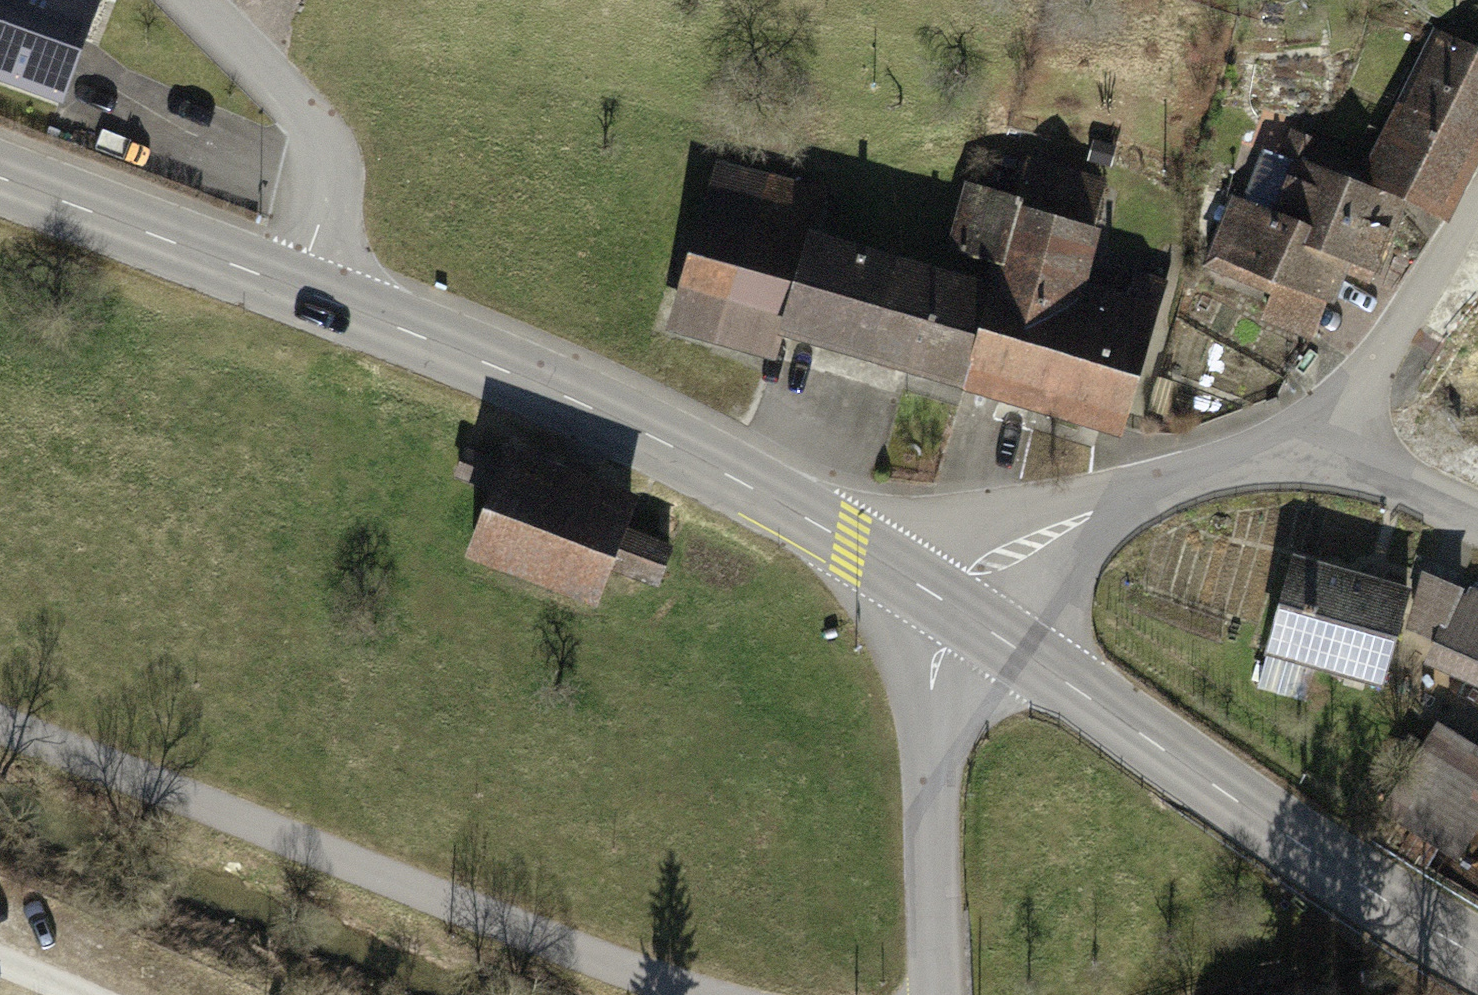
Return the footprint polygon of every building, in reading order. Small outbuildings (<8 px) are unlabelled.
[(62,100),(97,7),(79,0),(0,0),(0,77),(62,100)] [(1440,40),(1388,137),(1369,128),(1358,153),(1376,164),(1369,180),(1444,222),(1477,154),(1477,59),(1440,40)] [(1395,201),(1266,152),(1245,203),(1233,198),(1207,266),(1218,270),(1223,261),(1286,285),(1275,316),(1313,332),(1339,269),(1368,280),(1372,270),(1376,270),(1401,206),(1395,201)] [(687,302),(784,331),(810,242),(822,200),(725,172),(687,302)] [(965,383),(1124,429),(1153,329),(1073,305),(1095,233),(973,197),(957,251),(1000,264),(992,294),(965,383)] [(784,331),(965,383),(992,294),(810,242),(784,331)] [(493,489),(501,468),(466,454),(458,476),(493,489)] [(508,469),(474,557),(596,604),(611,563),(659,581),(669,553),(623,536),(630,516),(508,469)] [(1417,555),(1409,578),(1423,582),(1411,623),(1439,635),(1437,644),(1477,662),(1477,604),(1461,596),(1468,578),(1417,555)] [(1315,663),(1383,683),(1408,595),(1293,563),(1258,686),(1305,699),(1315,663)] [(1460,861),(1477,832),(1477,747),(1439,723),(1382,813),(1460,861)]
